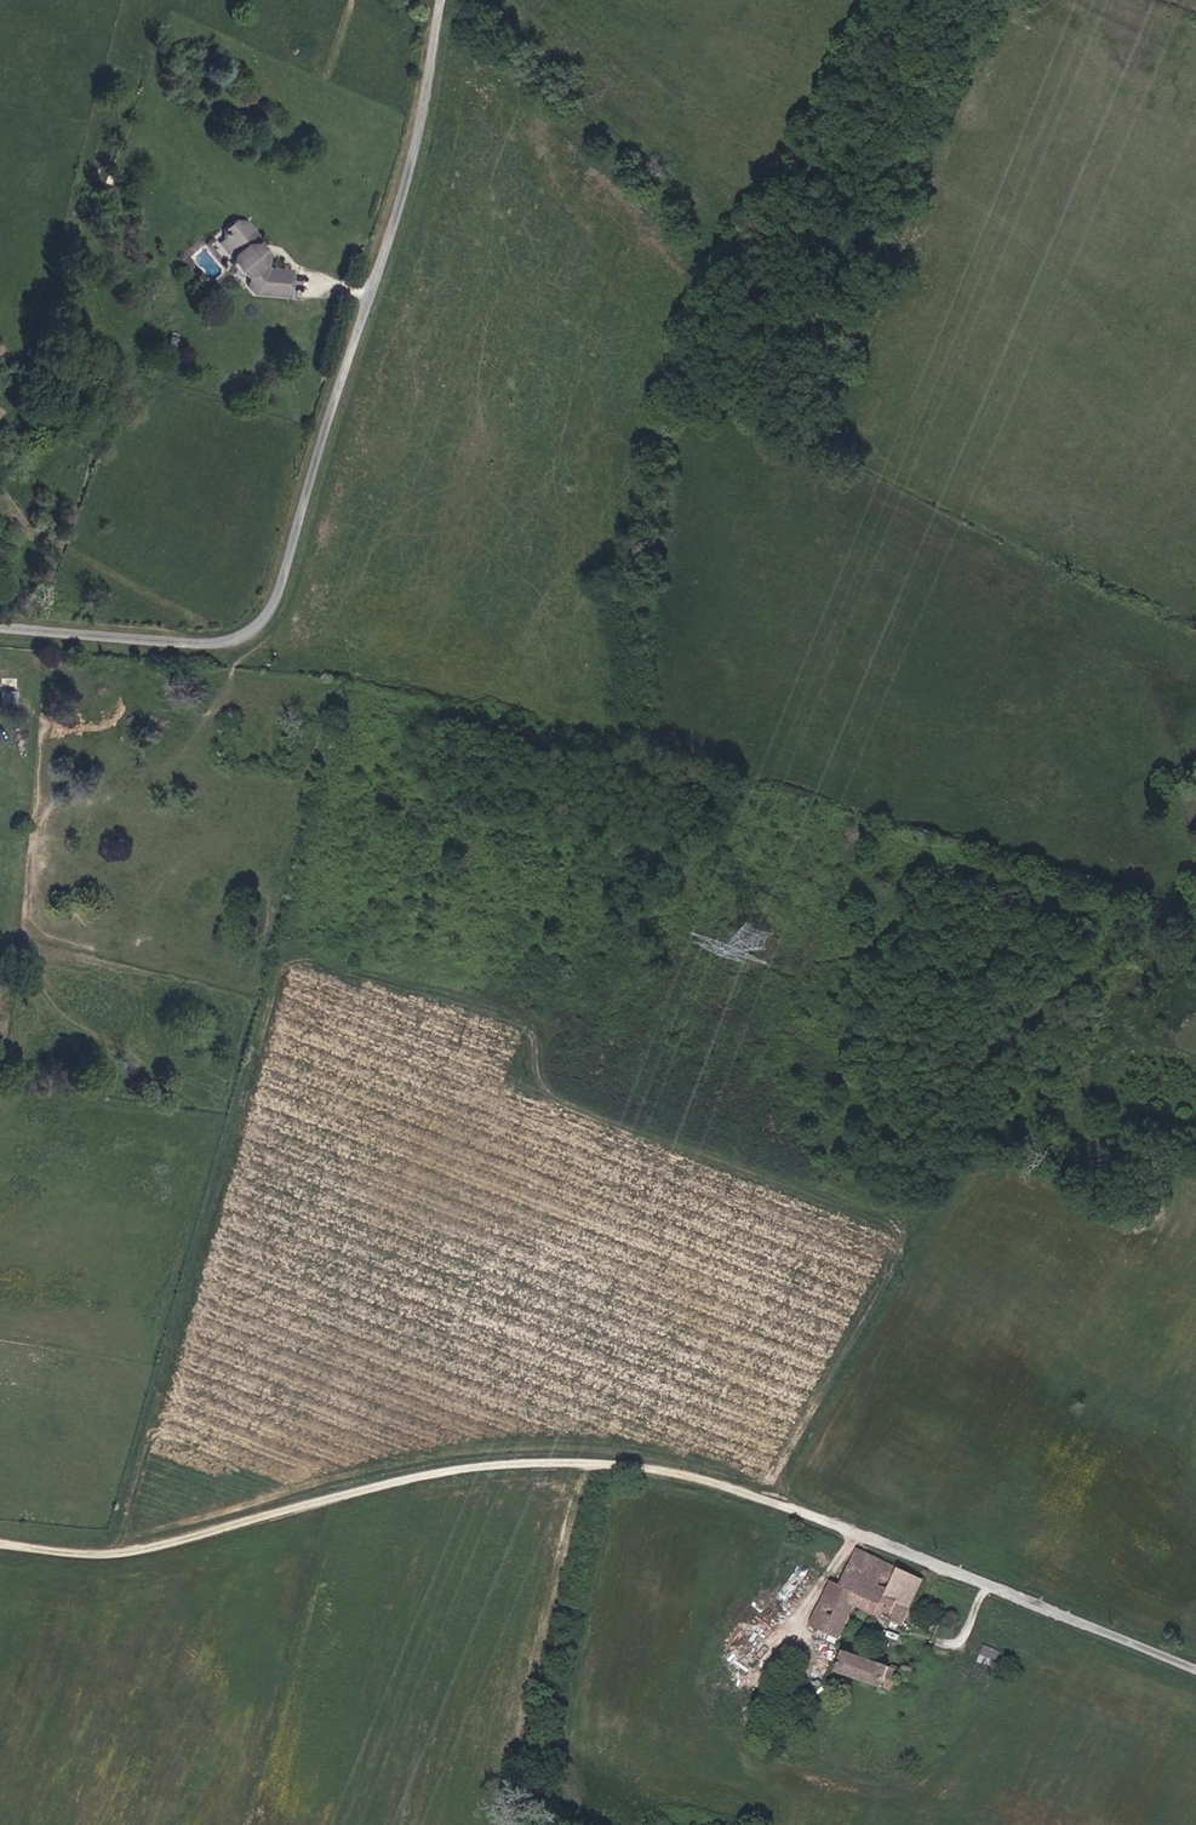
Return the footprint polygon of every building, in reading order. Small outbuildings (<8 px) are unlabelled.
[(247,284),(253,291),(287,292),(288,268),(267,267),(261,262),(261,254),(252,242),(254,241),(254,234),(241,220),(232,220),(223,227),(223,236),(235,250),(231,253),(231,260),(241,272),(247,272),(247,284)] [(18,703),(19,689),(2,689),(2,703),(18,703)] [(871,1611),(903,1625),(911,1605),(887,1595),(899,1565),(859,1545),(852,1561),(871,1569),(865,1585),(878,1591),(871,1611)] [(871,1569),(852,1561),(842,1583),(855,1589),(858,1582),(865,1585),(871,1569)] [(899,1565),(887,1595),(911,1605),(923,1577),(899,1565)] [(843,1637),(857,1604),(871,1611),(878,1591),(865,1585),(858,1582),(855,1589),(842,1583),(833,1579),(812,1622),(843,1637)] [(866,1682),(874,1661),(848,1651),(840,1672),(866,1682)] [(866,1682),(907,1697),(916,1672),(904,1668),(903,1671),(874,1661),(866,1682)]
